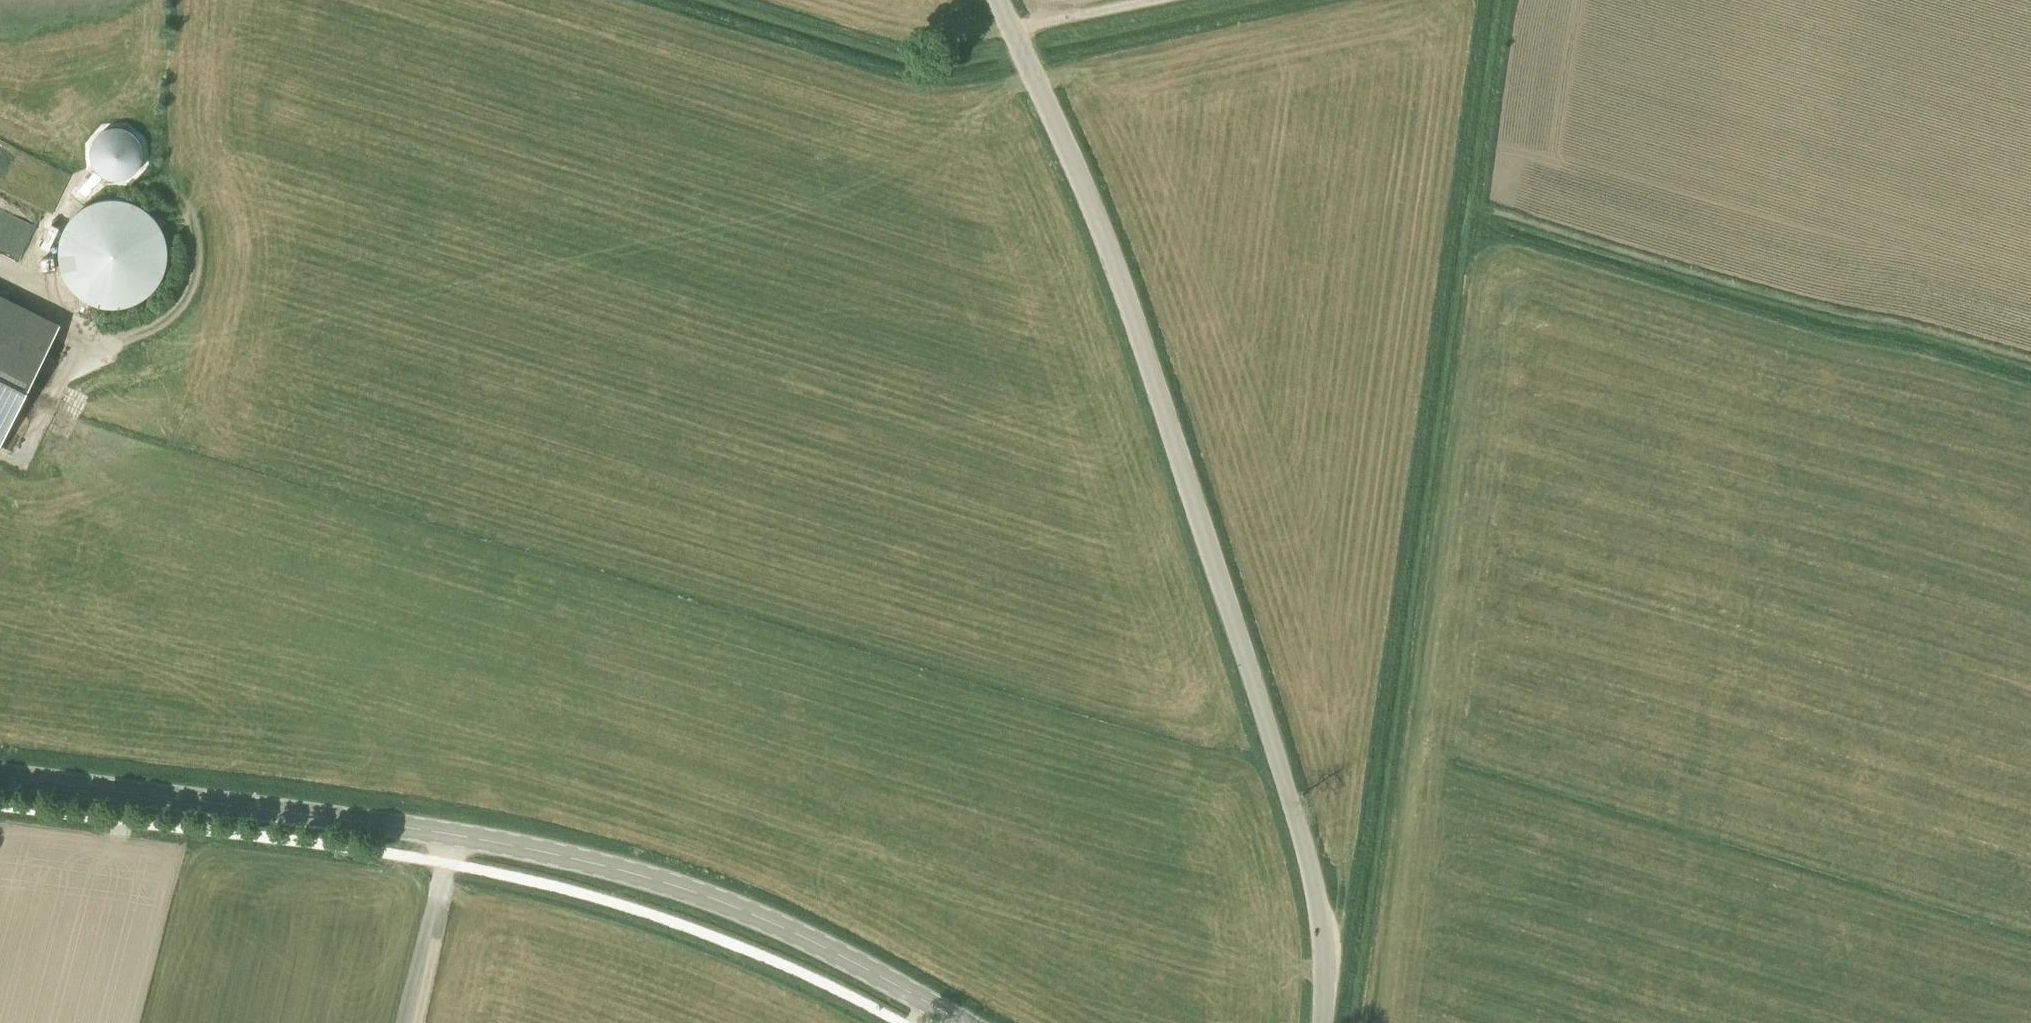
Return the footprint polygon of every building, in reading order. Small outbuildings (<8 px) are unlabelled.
[(64,229),(62,234),(60,239),(59,245),(58,250),(58,256),(58,261),(59,267),(61,272),(63,277),(66,282),(69,287),(73,291),(77,295),(81,298),(86,301),(91,304),(96,306),(101,307),(107,308),(112,308),(118,308),(124,307),(129,306),(134,304),(139,301),(144,298),(148,295),(152,291),(156,287),(159,282),(162,277),(164,272),(165,267),(166,261),(167,256),(167,250),(166,244),(165,239),(163,234),(160,229),(157,224),(154,219),(150,215),(146,212),(142,208),(137,206),(132,203),(126,202),(121,201),(115,200),(110,200),(104,201),(98,202),(93,203),(88,206),(83,209),(79,212),(74,215),(71,220),(67,224),(64,229)] [(60,326),(0,296),(0,447),(60,326)]
